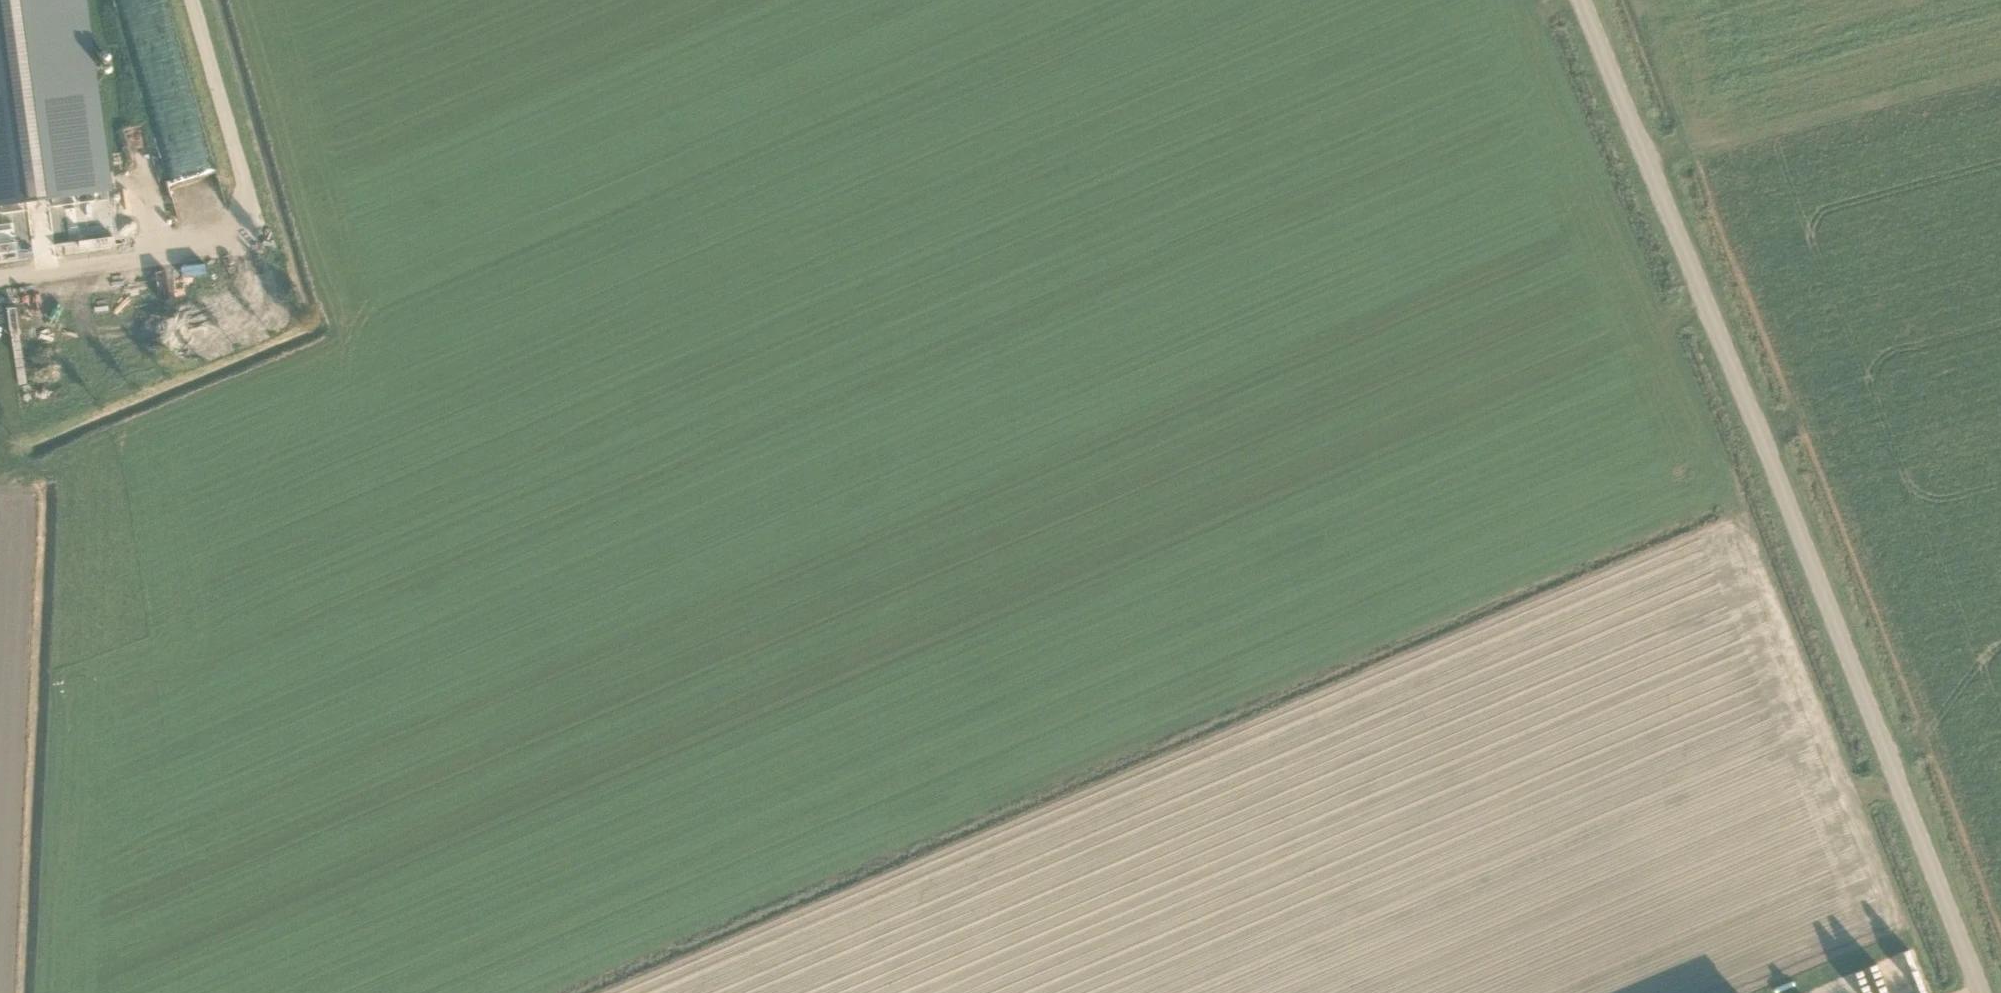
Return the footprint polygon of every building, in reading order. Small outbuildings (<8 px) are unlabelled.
[(108,189),(82,0),(0,0),(0,203),(108,189)] [(127,22),(136,51),(178,38),(168,9),(127,22)] [(0,203),(0,262),(115,246),(108,189),(0,203)]
